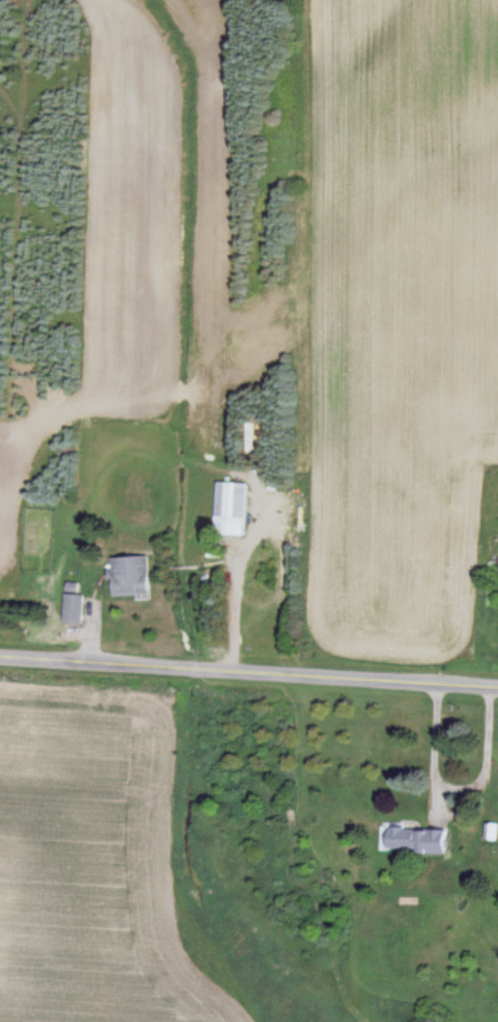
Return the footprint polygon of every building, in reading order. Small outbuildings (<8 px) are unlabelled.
[(216,482),(214,533),(245,534),(247,483),(216,482)] [(149,557),(111,557),(111,597),(150,596),(149,557)] [(83,623),(83,595),(63,595),(63,623),(83,623)] [(382,827),(381,851),(444,853),(445,829),(382,827)]
